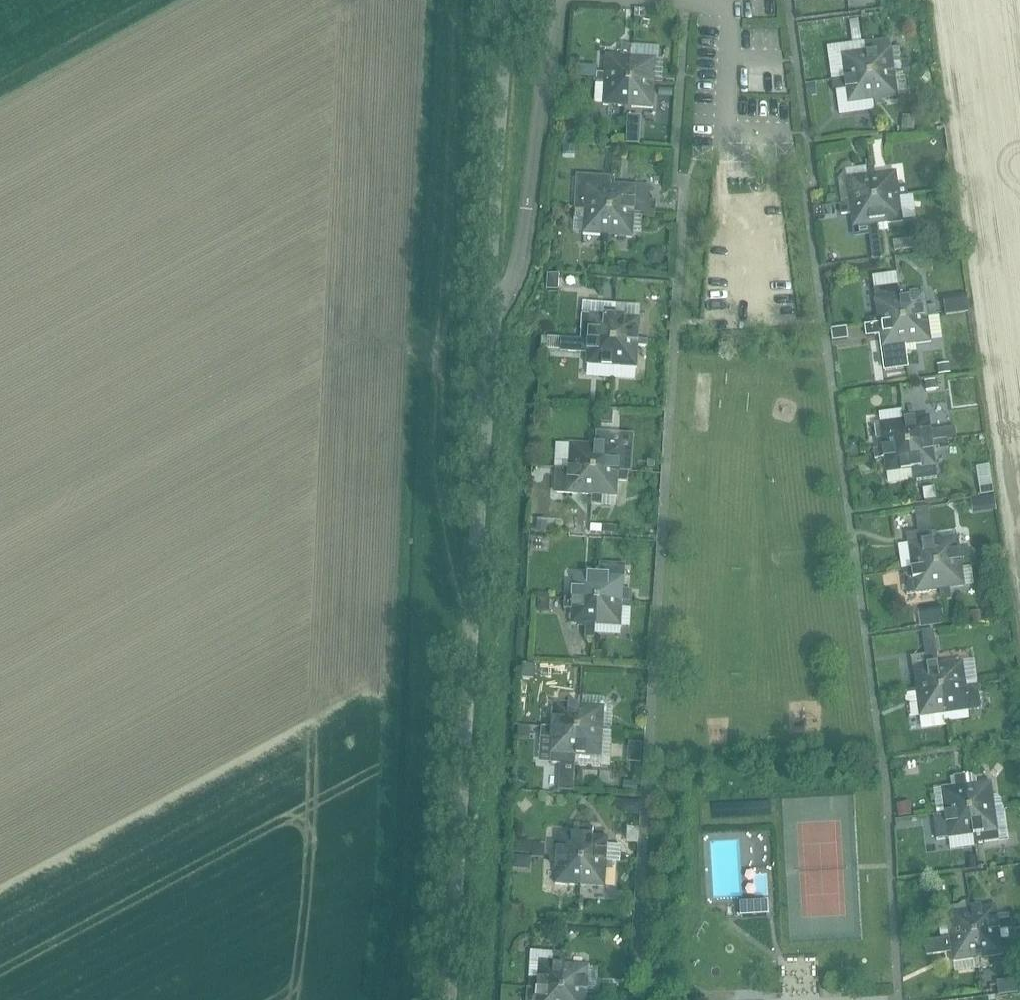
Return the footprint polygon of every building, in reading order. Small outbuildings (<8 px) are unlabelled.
[(635,42),(660,44),(660,34),(636,32),(635,42)] [(866,51),(870,76),(904,71),(904,70),(911,69),(910,60),(900,61),(898,46),(891,47),(890,40),(865,43),(866,51)] [(597,73),(596,79),(629,81),(630,56),(631,49),(630,49),(630,45),(621,44),(620,56),(606,55),(604,73),(597,73)] [(630,56),(629,81),(653,82),(661,83),(661,80),(654,80),(655,58),(634,57),(634,49),(631,49),(630,56)] [(845,79),(870,76),(866,51),(842,54),(845,79)] [(904,71),(870,76),(873,100),(877,100),(877,106),(885,105),(884,99),(897,97),(897,96),(907,95),(904,71)] [(845,79),(837,80),(838,90),(846,89),(848,103),(873,100),(870,76),(845,79)] [(596,79),(596,83),(604,83),(602,105),(624,106),(624,113),(625,113),(627,113),(629,81),(596,79)] [(653,82),(629,81),(627,113),(632,114),(632,105),(652,107),(653,82)] [(849,200),(841,201),(841,204),(874,200),(870,175),(867,176),(866,168),(857,169),(858,177),(846,178),(849,200)] [(870,175),(874,200),(898,196),(907,195),(905,185),(897,186),(895,172),(870,175)] [(584,208),(609,210),(611,178),(581,177),(580,200),(585,200),(584,208)] [(611,178),(609,210),(634,211),(646,212),(648,188),(635,187),(614,186),(614,178),(611,178)] [(898,196),(874,200),(877,224),(878,232),(882,231),(881,224),(902,221),(898,196)] [(841,204),(839,204),(841,214),(850,213),(852,227),(874,224),(875,232),(878,232),(877,224),(874,200),(841,204)] [(607,243),(609,210),(584,208),(584,209),(574,209),(573,219),(584,220),(583,234),(604,235),(604,239),(604,243),(607,243)] [(609,210),(607,243),(611,243),(611,235),(632,236),(634,211),(609,210)] [(546,290),(558,290),(559,274),(547,274),(546,290)] [(877,317),(869,318),(870,324),(902,320),(898,296),(900,296),(899,288),(898,285),(873,288),(875,299),(877,317)] [(900,296),(898,296),(902,320),(936,315),(935,306),(926,307),(924,293),(918,293),(917,291),(909,291),(909,294),(906,295),(905,287),(899,288),(900,296)] [(585,301),(607,301),(606,288),(585,289),(585,301)] [(619,292),(618,303),(644,303),(644,293),(619,292)] [(581,335),(581,339),(613,341),(614,316),(615,309),(615,304),(583,302),(582,314),(581,335)] [(936,315),(902,320),(906,353),(911,352),(910,344),(931,341),(928,317),(936,316),(936,315)] [(614,316),(613,341),(647,343),(648,339),(637,339),(638,317),(614,316)] [(870,324),(865,325),(866,335),(879,333),(882,356),(906,353),(902,320),(870,324)] [(611,365),(613,341),(581,339),(580,343),(588,343),(586,364),(609,365),(611,365)] [(616,375),(616,366),(635,367),(637,346),(647,347),(647,343),(613,341),(611,365),(609,365),(608,375),(616,375)] [(935,402),(950,399),(947,387),(932,390),(935,402)] [(885,410),(909,408),(908,399),(884,401),(885,410)] [(908,444),(932,441),(939,439),(939,438),(956,436),(954,427),(930,431),(928,416),(904,420),(908,444)] [(876,439),(881,439),(883,447),(908,444),(904,420),(874,424),(876,439)] [(599,436),(598,445),(594,445),(593,470),(628,472),(628,460),(618,459),(619,446),(607,446),(607,437),(599,436)] [(932,441),(908,444),(912,481),(937,477),(933,447),(940,446),(939,439),(932,441)] [(570,443),(568,468),(593,470),(594,445),(570,443)] [(908,444),(883,447),(873,449),(874,459),(884,458),(886,472),(907,469),(909,481),(912,480),(912,481),(908,444)] [(998,455),(983,456),(984,485),(1000,484),(998,455)] [(593,470),(568,468),(559,468),(558,484),(567,484),(567,493),(591,494),(593,470)] [(593,470),(591,494),(591,504),(601,504),(602,495),(616,496),(617,480),(627,481),(628,472),(593,470)] [(933,488),(923,489),(925,499),(935,498),(933,488)] [(901,571),(936,566),(932,540),(932,541),(931,531),(920,533),(921,542),(907,544),(910,562),(899,564),(900,570),(901,570),(901,571)] [(956,537),(932,540),(936,566),(960,563),(960,561),(972,560),(970,550),(958,551),(956,537)] [(951,600),(949,588),(964,586),(960,563),(936,566),(939,590),(941,601),(951,600)] [(914,593),(939,590),(936,566),(901,571),(905,595),(914,593)] [(573,574),(572,598),(572,599),(597,600),(599,568),(596,568),(595,575),(573,574)] [(599,568),(597,600),(622,602),(623,577),(602,576),(603,569),(599,568)] [(572,599),(572,598),(563,598),(563,609),(571,609),(570,624),(575,624),(577,626),(585,626),(584,638),(594,639),(595,625),(597,600),(572,599)] [(622,602),(597,600),(595,625),(620,626),(622,602)] [(970,673),(983,671),(979,649),(967,651),(970,673)] [(916,693),(940,689),(936,665),(937,665),(936,654),(925,656),(927,666),(912,668),(915,690),(906,691),(906,694),(916,693)] [(936,665),(940,689),(965,686),(965,687),(975,685),(974,681),(964,683),(962,661),(937,665),(936,665)] [(965,686),(940,689),(943,714),(968,711),(965,687),(965,686)] [(945,724),(943,714),(940,689),(916,693),(919,718),(940,715),(942,725),(945,724)] [(578,704),(576,729),(601,731),(603,706),(581,704),(582,696),(579,696),(578,704)] [(544,726),(576,729),(578,704),(554,703),(553,725),(544,724),(544,726)] [(550,763),(574,765),(576,729),(544,726),(544,727),(541,727),(540,738),(552,739),(550,763)] [(601,731),(576,729),(574,765),(575,765),(575,764),(599,766),(601,734),(611,735),(611,732),(601,731)] [(969,810),(964,775),(954,777),(955,786),(941,788),(943,809),(936,810),(936,815),(944,813),(969,810)] [(967,775),(964,775),(969,810),(993,807),(992,797),(990,782),(969,785),(967,775)] [(993,807),(969,810),(972,835),(973,844),(998,841),(997,831),(993,807)] [(936,815),(932,815),(936,840),(948,838),(972,835),(969,810),(944,813),(936,815)] [(557,823),(555,858),(580,859),(582,835),(583,825),(557,823)] [(582,835),(580,859),(605,861),(604,862),(618,862),(619,854),(619,844),(606,843),(606,836),(582,835)] [(578,899),(580,859),(555,858),(555,859),(547,858),(546,869),(554,870),(554,882),(576,884),(575,899),(578,899)] [(580,900),(581,884),(603,886),(604,862),(605,861),(580,859),(578,899),(580,900)] [(953,912),(946,913),(949,937),(949,938),(973,934),(970,909),(974,909),(973,901),(961,903),(953,912)] [(1004,919),(997,920),(995,906),(974,909),(970,909),(973,934),(998,931),(1005,930),(1004,919)] [(989,969),(987,957),(1002,955),(1000,941),(1009,940),(1007,930),(1005,930),(998,931),(973,934),(977,959),(978,970),(989,969)] [(949,937),(925,940),(927,954),(951,951),(952,962),(977,959),(973,934),(949,938),(949,937)] [(529,962),(528,987),(561,989),(563,964),(564,952),(553,951),(553,961),(538,960),(538,963),(529,962)] [(563,964),(561,989),(594,991),(594,988),(587,987),(588,966),(563,964)] [(999,986),(1001,998),(1019,996),(1019,989),(1019,983),(999,986)] [(525,999),(560,999),(561,989),(528,987),(526,987),(525,999)] [(560,999),(586,999),(586,994),(594,994),(594,991),(561,989),(560,999)]
